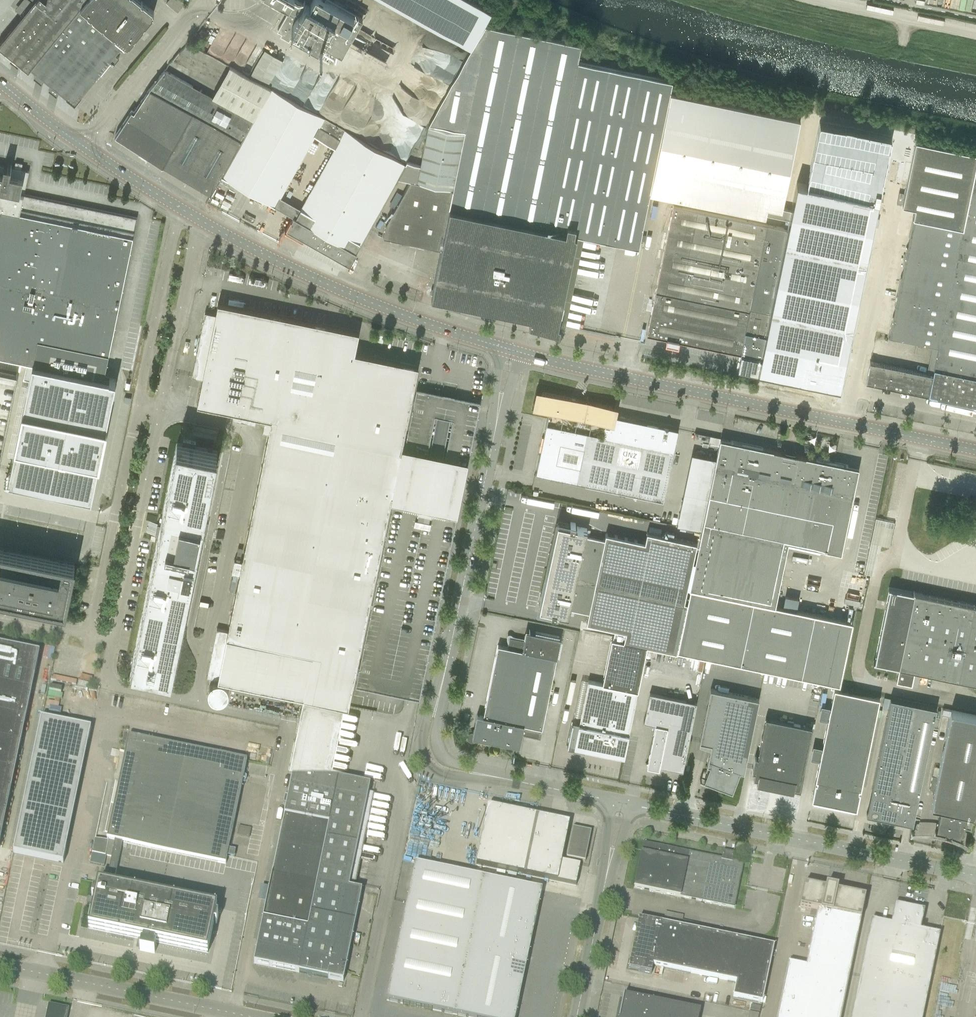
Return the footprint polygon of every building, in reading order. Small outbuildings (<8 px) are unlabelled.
[(22,15),(0,42),(0,47),(28,70),(30,69),(74,106),(125,43),(127,44),(154,12),(139,0),(34,0),(33,2),(30,0),(24,0),(17,9),(23,13),(22,15)] [(169,3),(180,11),(186,4),(180,0),(171,0),(169,3)] [(288,12),(278,31),(282,33),(280,36),(288,41),(290,38),(302,45),(308,35),(341,54),(362,18),(330,0),(266,0),(288,12)] [(472,39),(493,4),(486,0),(402,0),(472,39)] [(386,224),(383,237),(441,249),(432,292),(430,292),(430,293),(432,294),(431,297),(475,306),(530,317),(529,324),(559,332),(559,331),(557,330),(558,324),(564,325),(582,239),(576,237),(577,234),(603,239),(605,240),(638,247),(642,228),(646,208),(648,200),(649,190),(653,191),(765,214),(789,219),(791,210),(781,207),(783,197),(800,117),(670,91),(672,81),(577,62),(580,44),(485,25),(429,124),(465,131),(465,134),(429,126),(421,165),(407,163),(406,165),(398,178),(411,181),(391,216),(386,224)] [(197,36),(207,41),(210,35),(201,30),(197,36)] [(252,74),(268,83),(280,60),(265,51),(252,74)] [(149,89),(192,114),(241,141),(270,89),(230,66),(212,97),(181,79),(176,77),(164,70),(149,89)] [(115,136),(162,166),(177,140),(192,114),(149,89),(133,112),(131,111),(115,136)] [(275,206),(319,128),(324,119),(270,89),(241,141),(221,176),(275,206)] [(210,195),(221,176),(241,141),(192,114),(177,140),(162,166),(162,167),(162,166),(210,195)] [(285,230),(285,231),(303,241),(304,241),(303,240),(304,238),(350,264),(360,246),(365,237),(398,178),(406,165),(324,119),(319,128),(314,136),(335,148),(296,217),(294,216),(292,221),(291,220),(287,229),(286,231),(285,230)] [(787,229),(758,371),(838,387),(890,136),(819,121),(806,184),(796,182),(791,210),(789,219),(787,229)] [(913,217),(963,228),(975,163),(975,153),(916,141),(902,205),(914,208),(913,217)] [(26,362),(23,378),(29,379),(8,481),(91,498),(116,380),(104,377),(137,217),(69,203),(23,194),(28,171),(21,169),(22,163),(21,164),(16,163),(16,162),(15,162),(14,168),(11,167),(11,165),(4,164),(4,166),(0,165),(0,356),(26,362)] [(929,395),(975,404),(975,163),(963,228),(944,318),(936,361),(929,395)] [(651,313),(647,334),(667,338),(666,343),(678,345),(679,341),(741,354),(738,368),(757,372),(758,371),(787,229),(673,206),(673,205),(671,214),(669,227),(666,240),(662,257),(660,270),(658,279),(654,299),(651,313)] [(963,228),(913,217),(894,308),(944,318),(963,228)] [(269,431),(242,561),(234,559),(232,573),(239,574),(228,631),(217,628),(207,677),(304,697),(289,770),(293,771),(288,797),(284,796),(283,803),(286,804),(253,963),(307,974),(307,975),(307,976),(308,976),(309,977),(310,976),(311,976),(311,975),(343,982),(362,891),(349,889),(370,786),(321,776),(336,703),(347,706),(390,494),(394,495),(395,495),(404,452),(403,452),(399,451),(417,366),(353,353),(357,332),(218,303),(216,314),(205,312),(200,334),(211,336),(197,404),(234,411),(232,419),(255,424),(256,416),(265,418),(263,429),(269,431)] [(932,345),(929,360),(936,361),(944,318),(894,308),(888,336),(932,345)] [(866,382),(929,395),(936,361),(929,360),(927,374),(870,362),(866,382)] [(18,372),(0,369),(0,462),(18,372)] [(430,389),(417,386),(403,452),(404,452),(395,495),(394,495),(354,684),(410,695),(418,697),(480,399),(430,389)] [(536,471),(535,473),(652,498),(657,473),(668,475),(673,450),(663,448),(667,426),(610,414),(611,407),(543,393),(540,408),(549,410),(536,471)] [(678,429),(667,426),(663,448),(673,450),(678,429)] [(708,442),(719,444),(720,439),(720,437),(710,435),(708,442)] [(177,442),(131,665),(136,666),(135,671),(148,674),(149,669),(172,673),(217,450),(195,446),(195,442),(183,439),(182,443),(177,442)] [(713,474),(701,530),(689,588),(775,605),(788,542),(841,552),(851,503),(853,493),(858,467),(848,465),(793,454),(794,455),(794,457),(784,455),(784,453),(785,453),(785,452),(731,441),(720,439),(719,444),(716,458),(715,464),(713,474)] [(692,453),(681,502),(706,507),(716,458),(692,453)] [(663,500),(668,475),(657,473),(652,498),(663,500)] [(681,502),(677,524),(701,529),(706,507),(681,502)] [(676,652),(676,650),(687,602),(686,602),(684,601),(697,543),(647,532),(645,542),(605,533),(604,539),(585,535),(587,529),(575,526),(575,523),(570,522),(569,526),(568,525),(568,521),(558,519),(547,570),(539,608),(551,611),(551,614),(556,615),(556,612),(568,614),(570,608),(588,612),(586,622),(626,631),(623,640),(676,652)] [(870,541),(888,544),(891,526),(873,523),(870,541)] [(2,549),(0,549),(0,595),(66,609),(75,564),(63,562),(59,561),(6,550),(2,549)] [(873,662),(899,667),(896,682),(910,685),(914,670),(975,682),(975,605),(949,600),(916,593),(914,593),(914,592),(913,591),(913,593),(911,592),(888,587),(888,589),(889,589),(874,661),(873,660),(873,662)] [(687,602),(676,650),(839,684),(852,621),(775,605),(689,588),(686,602),(687,602)] [(507,647),(497,645),(483,716),(477,714),(474,728),(479,729),(477,738),(519,746),(522,733),(538,737),(540,728),(542,728),(557,657),(561,637),(529,631),(529,630),(529,631),(526,630),(525,636),(524,636),(524,637),(525,637),(524,640),(509,637),(507,647)] [(572,723),(567,745),(568,745),(568,743),(574,744),(574,746),(600,752),(612,754),(624,757),(626,747),(638,691),(647,646),(611,638),(602,683),(588,680),(579,724),(572,723)] [(38,655),(39,655),(39,654),(0,646),(0,838),(38,655)] [(817,780),(816,782),(814,793),(813,798),(855,807),(858,791),(859,789),(860,789),(879,698),(834,688),(815,780),(817,780)] [(710,765),(709,767),(707,766),(706,771),(707,771),(704,780),(700,778),(700,779),(732,791),(740,771),(743,772),(758,699),(710,689),(699,741),(711,744),(707,764),(710,765)] [(645,763),(647,763),(647,766),(659,769),(659,766),(682,771),(697,702),(649,692),(643,722),(655,724),(648,758),(647,763),(645,762),(645,763)] [(890,698),(871,789),(875,790),(871,805),(913,820),(912,823),(912,824),(936,707),(890,698)] [(931,779),(929,789),(934,790),(933,795),(931,805),(940,807),(941,807),(936,832),(935,832),(943,834),(947,835),(952,836),(952,837),(955,838),(959,840),(959,839),(959,838),(964,827),(971,829),(975,802),(975,715),(943,708),(941,714),(949,716),(937,776),(932,775),(931,779)] [(40,717),(13,853),(63,863),(90,727),(40,717)] [(759,773),(757,779),(756,784),(800,793),(803,781),(801,781),(812,727),(765,717),(757,757),(754,756),(752,769),(751,772),(759,773)] [(111,857),(105,885),(97,883),(96,891),(93,891),(91,899),(97,900),(95,906),(93,906),(88,929),(207,953),(213,924),(216,924),(218,916),(215,916),(217,908),(209,906),(202,905),(113,886),(114,882),(122,843),(210,861),(218,863),(225,864),(246,761),(128,737),(107,840),(95,838),(91,853),(111,857)] [(570,824),(488,807),(476,865),(576,886),(576,885),(580,865),(562,862),(566,841),(570,824)] [(585,862),(591,832),(573,828),(567,858),(585,862)] [(643,843),(635,882),(634,888),(734,908),(743,863),(730,861),(731,855),(724,853),(723,859),(643,843)] [(143,875),(152,875),(152,863),(148,863),(148,867),(143,867),(143,875)] [(386,1001),(463,1016),(516,1016),(542,891),(415,864),(386,1001)] [(836,889),(826,887),(825,890),(804,886),(800,905),(799,908),(817,912),(805,968),(788,964),(780,1004),(779,1004),(777,1016),(841,1016),(865,898),(862,898),(837,892),(838,889),(836,889)] [(869,931),(851,1016),(922,1016),(939,935),(920,931),(924,912),(912,909),(913,907),(907,906),(906,908),(894,905),(890,925),(871,921),(869,931)] [(663,922),(699,930),(700,925),(682,921),(683,917),(665,913),(663,922)] [(773,947),(648,921),(638,919),(628,970),(651,975),(653,966),(736,983),(733,998),(762,1003),(773,947)] [(697,1011),(700,1012),(700,1011),(624,996),(624,995),(619,1016),(696,1016),(697,1011)]
